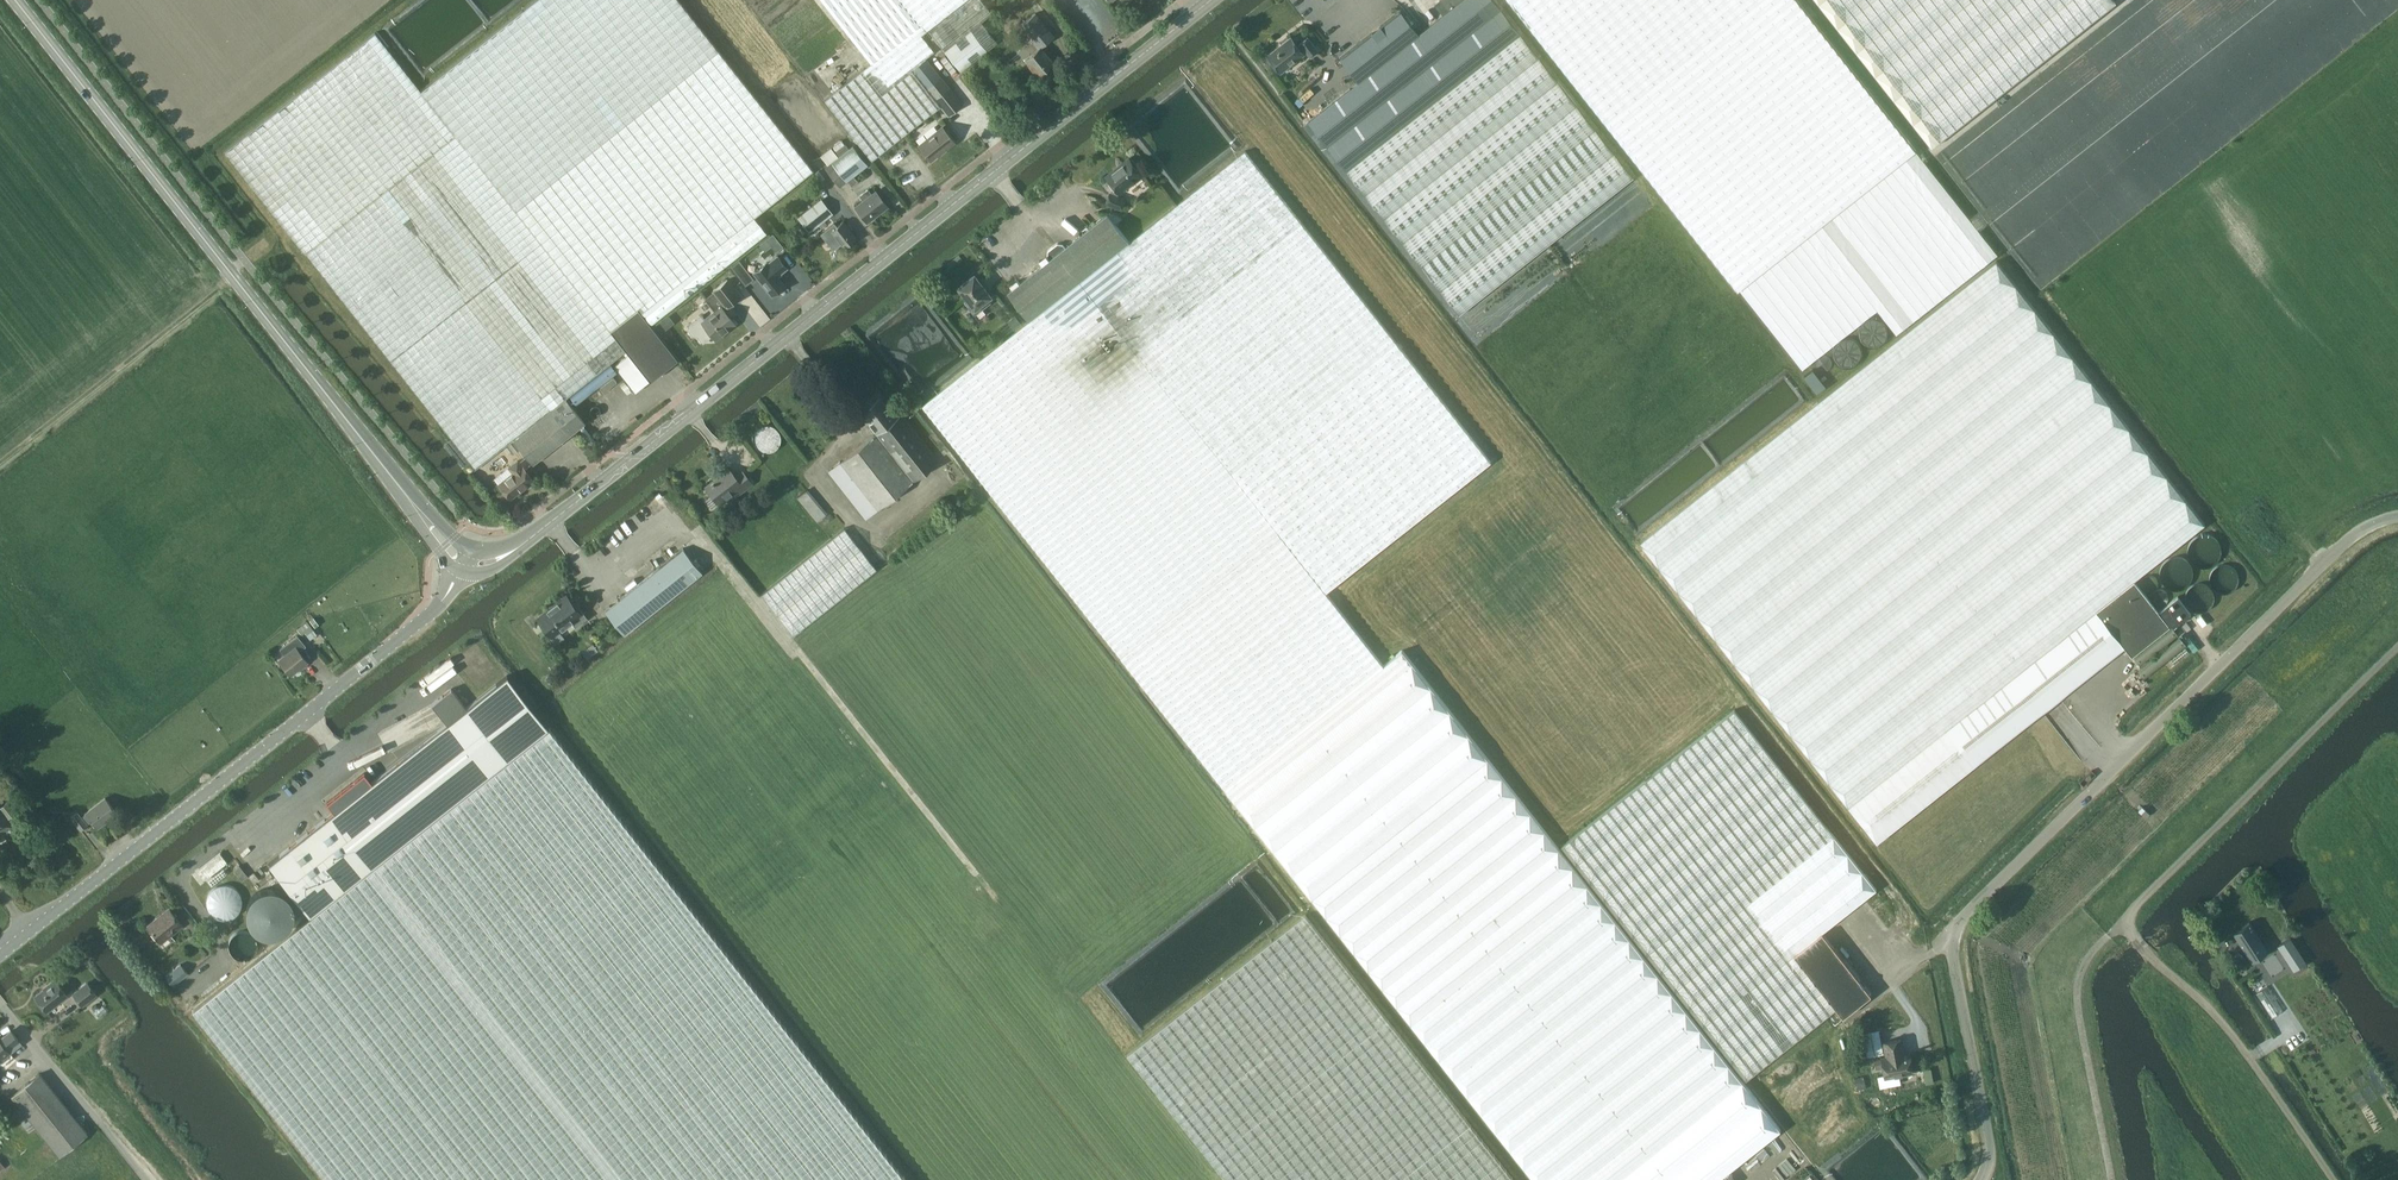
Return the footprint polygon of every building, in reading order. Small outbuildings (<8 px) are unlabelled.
[(678,359),(651,326),(767,234),(754,218),(813,169),(682,5),(678,0),(539,0),(422,92),(620,354),(626,349),(630,354),(650,380),(678,359)] [(941,106),(949,116),(963,104),(925,57),(934,50),(921,34),(965,0),(820,0),(871,63),(824,100),(872,160),(941,106)] [(928,30),(961,72),(998,43),(981,22),(992,14),(981,0),(967,0),(928,30)] [(1554,238),(1633,176),(1495,0),(1462,0),(1443,15),(1419,34),(1400,10),(1340,57),(1359,81),(1308,121),(1459,313),(1554,238)] [(1435,5),(1443,15),(1462,0),(1441,0),(1435,5)] [(1633,156),(1665,198),(1738,290),(1739,289),(1916,150),(1881,107),(1810,17),(1797,0),(1510,0),(1633,156)] [(1931,147),(2116,2),(2115,0),(1816,0),(1931,147)] [(1030,40),(1017,50),(1037,75),(1053,62),(1041,46),(1054,36),(1035,13),(1018,25),(1030,40)] [(475,469),(620,354),(375,32),(224,150),(475,469)] [(1318,49),(1307,36),(1300,42),(1300,43),(1297,45),(1290,36),(1267,54),(1280,71),(1303,53),(1303,52),(1306,50),(1310,55),(1318,49)] [(1009,125),(1003,118),(997,123),(1003,131),(1009,125)] [(942,126),(918,144),(930,160),(954,142),(942,126)] [(839,156),(849,148),(846,143),(835,152),(839,156)] [(840,186),(867,164),(853,146),(849,148),(839,156),(828,165),(825,167),(840,186)] [(820,155),(828,165),(839,156),(835,152),(831,147),(820,155)] [(1245,150),(1130,241),(1080,280),(1326,592),(1491,462),(1245,150)] [(1115,171),(1107,177),(1115,186),(1112,189),(1107,201),(1122,207),(1126,198),(1116,195),(1142,174),(1136,166),(1137,164),(1133,159),(1131,159),(1129,157),(1114,170),(1115,171)] [(863,199),(854,206),(867,222),(888,206),(875,190),(871,193),(868,190),(861,195),(863,199)] [(827,218),(815,203),(797,217),(809,232),(827,218)] [(1080,280),(1130,241),(1108,213),(1065,246),(1063,243),(1058,242),(1053,246),(1080,280)] [(831,229),(830,230),(843,246),(855,237),(842,221),(837,225),(835,222),(837,221),(832,214),(819,225),(824,231),(830,227),(831,229)] [(1080,280),(1053,246),(1049,250),(1048,255),(1050,258),(1008,291),(1030,319),(1080,280)] [(771,295),(784,285),(777,276),(777,275),(786,268),(777,256),(767,263),(767,262),(753,273),(771,295)] [(739,260),(729,267),(736,274),(745,267),(739,260)] [(2133,580),(2204,524),(1996,261),(1638,543),(1847,806),(1876,842),(2124,646),(2095,610),(2133,580)] [(991,295),(986,289),(989,287),(984,279),(981,282),(975,274),(959,286),(970,299),(967,301),(975,312),(989,301),(987,298),(991,295)] [(693,334),(698,334),(703,341),(711,334),(714,338),(722,332),(723,333),(735,324),(722,307),(725,305),(726,307),(741,296),(727,279),(713,290),(715,292),(706,299),(715,310),(704,319),(701,316),(690,324),(689,329),(693,334)] [(1382,664),(1326,592),(1080,280),(1030,319),(922,404),(989,489),(1224,788),(1382,664)] [(650,380),(629,354),(615,366),(635,392),(650,380)] [(1813,369),(1804,376),(1817,393),(1826,386),(1813,369)] [(613,377),(600,387),(604,392),(617,382),(613,377)] [(879,396),(859,411),(875,432),(828,470),(865,517),(938,459),(901,413),(896,417),(879,396)] [(585,422),(566,398),(514,439),(533,464),(585,422)] [(513,440),(508,445),(515,453),(520,449),(513,440)] [(512,472),(498,483),(510,498),(533,480),(517,459),(508,466),(512,472)] [(705,486),(712,494),(705,499),(711,507),(718,502),(736,488),(739,492),(751,483),(742,471),(735,476),(728,468),(705,486)] [(808,489),(797,498),(817,521),(827,512),(808,489)] [(847,526),(761,594),(791,633),(878,565),(847,526)] [(2219,551),(2218,548),(2218,545),(2217,543),(2215,540),(2212,538),(2210,536),(2206,535),(2204,535),(2201,535),(2198,536),(2194,537),(2192,539),(2189,542),(2188,545),(2187,550),(2187,553),(2188,556),(2189,559),(2191,562),(2193,563),(2197,565),(2200,566),(2203,567),(2206,566),(2209,565),(2212,563),(2214,562),(2216,559),(2218,556),(2219,551)] [(683,548),(604,609),(623,634),(702,572),(683,548)] [(2192,571),(2192,570),(2191,568),(2191,565),(2189,563),(2187,560),(2185,558),(2183,557),(2180,556),(2177,556),(2175,556),(2172,557),(2170,558),(2167,560),(2166,562),(2164,565),(2163,568),(2163,570),(2163,573),(2164,576),(2166,578),(2167,580),(2169,582),(2172,583),(2176,585),(2179,585),(2182,584),(2185,583),(2187,581),(2189,578),(2190,576),(2191,574),(2192,571)] [(2169,625),(2133,580),(2095,610),(2124,646),(2131,655),(2169,625)] [(578,607),(576,609),(566,597),(538,619),(553,637),(571,622),(576,627),(587,618),(578,607)] [(313,617),(309,620),(315,628),(319,625),(313,617)] [(317,635),(307,622),(300,627),(310,640),(317,635)] [(284,654),(279,659),(291,674),(307,662),(299,651),(306,646),(297,635),(280,649),(284,654)] [(1587,884),(1402,650),(1383,665),(1382,664),(1224,788),(1270,845),(1411,1023),(1535,1179),(1717,1179),(1729,1170),(1781,1130),(1587,884)] [(334,811),(268,863),(310,917),(549,728),(507,675),(466,708),(451,689),(431,704),(446,723),(371,782),(364,773),(327,802),(334,811)] [(1876,890),(1734,710),(1561,846),(1746,1080),(1836,1008),(1794,955),(1822,932),(1876,890)] [(193,1009),(328,1179),(906,1179),(549,728),(310,917),(193,1009)] [(78,810),(70,816),(81,829),(92,820),(98,828),(117,813),(104,797),(85,812),(86,813),(82,816),(78,810)] [(6,831),(7,833),(12,829),(11,827),(13,826),(7,818),(17,810),(9,801),(0,808),(0,836),(6,831)] [(205,879),(228,864),(221,853),(198,868),(205,879)] [(170,910),(149,927),(161,942),(182,925),(170,910)] [(1129,1054),(1221,1172),(1228,1179),(1515,1179),(1508,1172),(1306,915),(1129,1054)] [(2250,958),(2267,948),(2250,921),(2233,932),(2250,958)] [(1871,994),(1822,932),(1794,955),(1836,1008),(1843,1017),(1871,994)] [(2287,940),(2276,947),(2291,971),(2303,963),(2287,940)] [(180,964),(165,976),(172,986),(188,974),(180,964)] [(56,979),(48,985),(49,986),(36,996),(48,1011),(68,995),(56,979)] [(88,983),(74,994),(83,1005),(97,994),(88,983)] [(2256,994),(2272,1017),(2283,1010),(2268,986),(2256,994)] [(1880,1030),(1862,1034),(1867,1057),(1884,1054),(1880,1030)] [(0,1039),(0,1060),(10,1051),(0,1039)] [(1913,1072),(1910,1053),(1904,1054),(1901,1039),(1884,1042),(1887,1057),(1882,1058),(1882,1059),(1874,1060),(1875,1068),(1883,1066),(1885,1077),(1902,1074),(1903,1075),(1908,1074),(1909,1072),(1913,1072)] [(88,1132),(40,1073),(12,1096),(60,1155),(88,1132)] [(1863,1077),(1853,1079),(1856,1089),(1865,1087),(1863,1077)] [(1729,1170),(1717,1179),(1736,1179),(1729,1170)]
